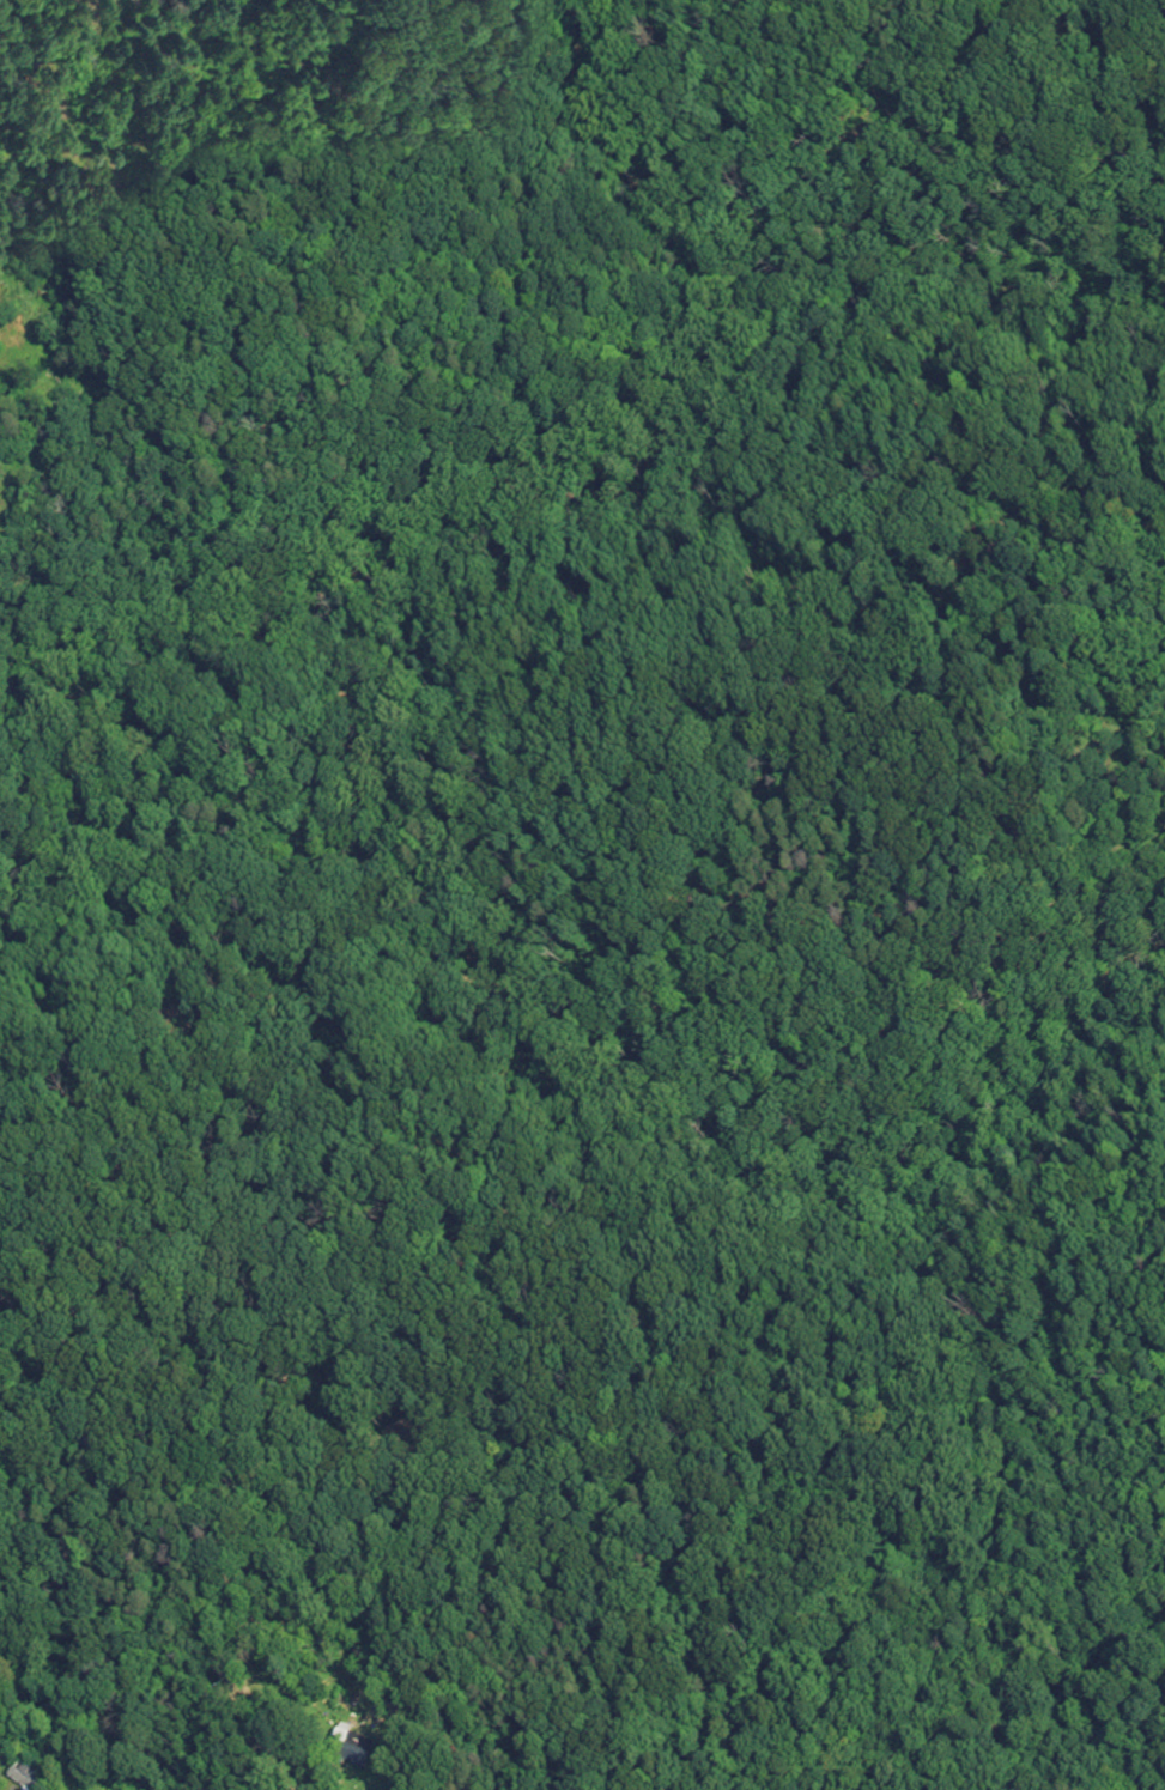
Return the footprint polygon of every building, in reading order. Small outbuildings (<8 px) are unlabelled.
[(22,1789),(38,1789),(43,1783),(17,1764),(6,1778),(22,1789)]
